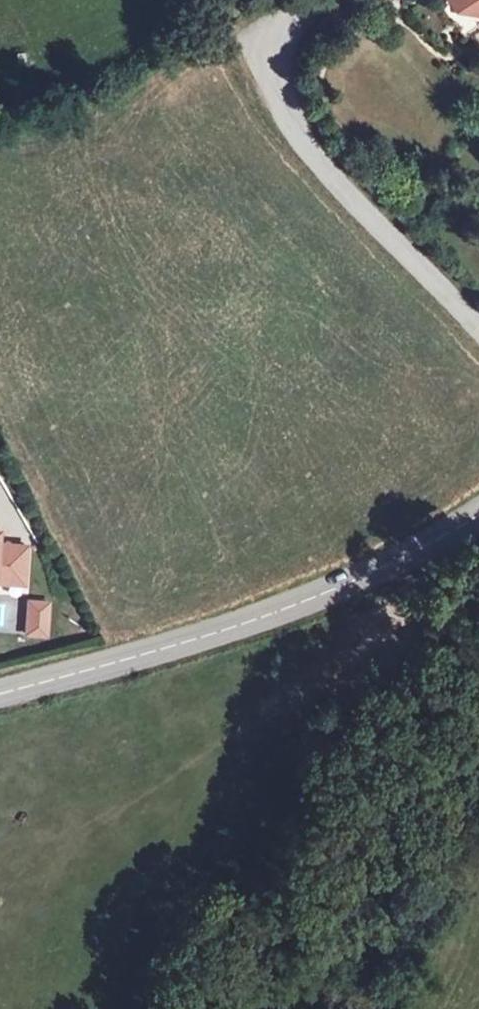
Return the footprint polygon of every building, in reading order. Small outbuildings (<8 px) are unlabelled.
[(451,4),(444,9),(464,37),(478,27),(478,0),(448,0),(451,4)] [(337,27),(349,18),(342,10),(331,18),(337,27)] [(24,576),(26,547),(0,545),(0,574),(24,576)] [(24,584),(24,576),(0,574),(0,583),(24,584)] [(47,603),(28,602),(25,634),(44,636),(47,603)]
